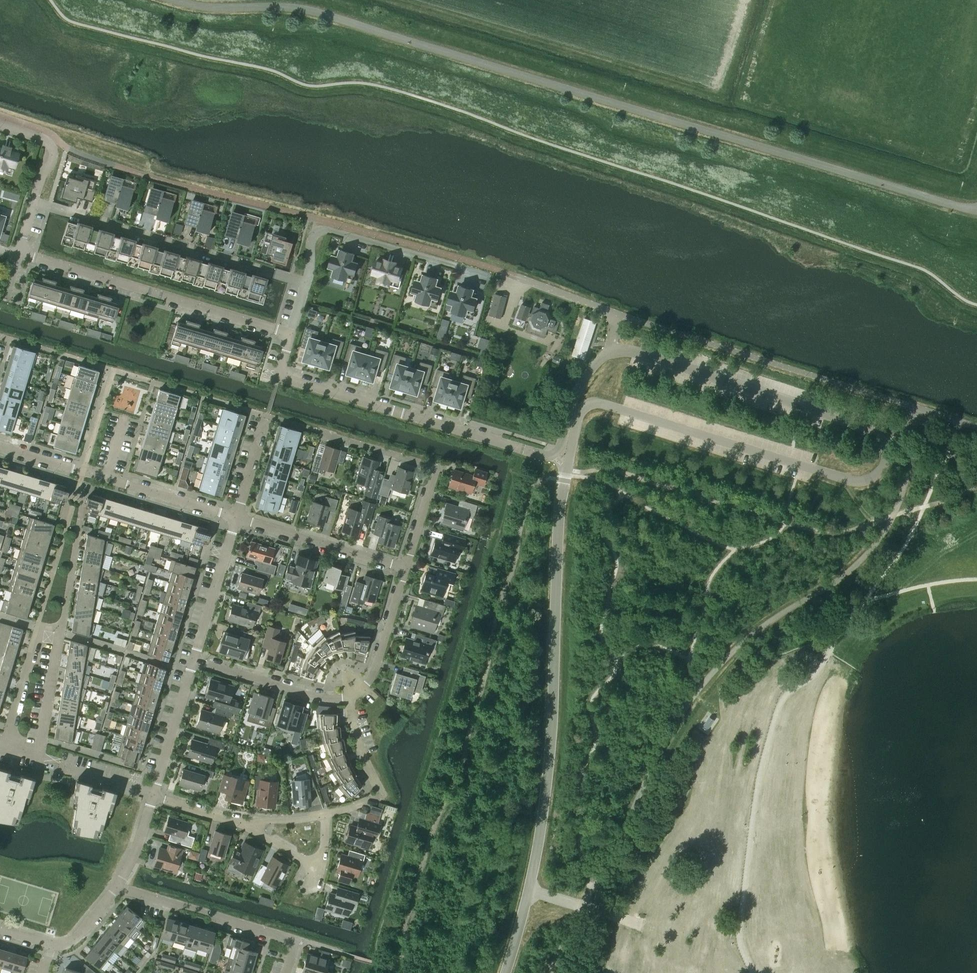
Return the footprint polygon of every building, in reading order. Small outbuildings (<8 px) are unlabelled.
[(7,140),(5,146),(3,145),(1,149),(0,148),(0,169),(5,170),(7,164),(15,166),(18,154),(10,151),(11,147),(8,147),(10,141),(7,140)] [(62,187),(60,195),(61,195),(61,198),(70,200),(71,198),(76,200),(77,197),(92,202),(95,190),(92,189),(94,181),(76,176),(76,178),(67,176),(64,187),(62,187)] [(109,187),(108,187),(105,199),(119,204),(118,207),(127,210),(133,188),(121,184),(122,180),(112,177),(109,187)] [(149,199),(145,211),(160,216),(159,219),(167,221),(172,206),(174,200),(161,196),(162,192),(152,189),(149,199)] [(203,204),(192,201),(189,211),(185,223),(200,227),(199,231),(208,233),(214,212),(202,208),(203,204)] [(229,223),(226,235),(240,239),(239,243),(248,245),(254,224),(242,220),(243,216),(232,213),(229,223)] [(84,249),(86,242),(90,228),(91,227),(79,223),(78,224),(68,221),(63,235),(74,238),(72,246),(84,249)] [(183,225),(176,223),(173,232),(180,234),(183,225)] [(105,256),(108,249),(107,249),(111,235),(112,235),(112,234),(100,230),(100,231),(90,228),(86,242),(96,245),(94,253),(105,256)] [(266,232),(260,252),(271,255),(270,258),(276,259),(275,261),(275,262),(285,264),(286,262),(287,262),(289,254),(288,254),(288,253),(290,249),(291,243),(283,240),(284,238),(266,232)] [(122,238),(112,235),(111,235),(107,249),(108,249),(118,252),(115,260),(127,263),(129,256),(133,242),(134,241),(122,237),(122,238)] [(143,245),(133,242),(129,256),(139,259),(137,267),(149,270),(151,263),(155,249),(156,247),(144,244),(143,245)] [(165,252),(155,249),(151,263),(161,266),(159,274),(171,277),(173,269),(177,255),(177,254),(165,251),(165,252)] [(332,255),(329,267),(336,269),(333,276),(346,279),(348,272),(355,274),(358,263),(351,261),(354,254),(341,250),(339,257),(332,255)] [(380,275),(378,281),(399,288),(403,274),(400,274),(402,268),(393,265),(394,262),(392,261),(394,255),(390,254),(388,260),(386,259),(385,263),(376,260),(373,273),(380,275)] [(193,283),(195,275),(199,261),(187,257),(187,258),(177,255),(173,269),(183,272),(181,280),(193,283)] [(209,264),(199,261),(195,275),(205,278),(203,286),(215,289),(217,281),(221,267),(209,263),(209,264)] [(231,270),(221,267),(217,281),(227,284),(225,292),(237,295),(239,287),(243,273),(231,269),(231,270)] [(253,276),(243,273),(239,287),(249,290),(247,298),(259,302),(265,279),(253,275),(253,276)] [(415,280),(412,291),(419,293),(417,300),(429,304),(431,296),(438,298),(441,288),(434,286),(437,278),(424,275),(422,282),(415,280)] [(43,301),(49,279),(42,277),(42,278),(41,280),(34,278),(33,282),(32,282),(32,283),(29,292),(30,293),(28,297),(43,301)] [(49,279),(43,301),(57,305),(62,287),(55,285),(56,282),(56,281),(49,279)] [(62,287),(57,305),(70,309),(77,287),(70,285),(70,286),(69,289),(62,287)] [(448,302),(446,309),(465,315),(467,307),(474,309),(477,299),(470,297),(473,289),(471,289),(462,286),(460,285),(458,293),(451,291),(448,302)] [(84,313),(90,295),(83,293),(83,290),(84,290),(84,289),(77,287),(70,309),(84,313)] [(90,295),(84,313),(98,317),(105,296),(97,293),(97,294),(97,297),(90,295)] [(501,318),(507,296),(496,293),(491,316),(501,318)] [(105,296),(98,317),(112,322),(118,303),(110,301),(111,298),(105,296)] [(531,307),(523,304),(522,304),(518,317),(527,320),(528,315),(531,316),(530,320),(530,321),(534,327),(542,330),(550,326),(551,327),(553,320),(552,319),(549,312),(548,311),(550,305),(542,302),(540,308),(534,306),(532,313),(529,312),(531,307)] [(385,319),(391,320),(394,311),(389,310),(387,311),(385,319)] [(30,318),(37,320),(39,313),(32,311),(30,318)] [(46,315),(39,313),(37,320),(44,322),(46,315)] [(573,355),(572,359),(578,361),(579,357),(584,358),(586,352),(596,322),(593,321),(584,318),(575,349),(574,350),(573,355)] [(58,326),(65,328),(67,321),(60,319),(58,326)] [(181,342),(186,344),(193,322),(186,320),(185,320),(186,321),(185,323),(177,321),(171,344),(180,346),(181,342)] [(442,320),(436,338),(443,340),(449,322),(442,320)] [(73,323),(67,321),(65,328),(71,330),(73,323)] [(200,348),(205,329),(199,327),(199,325),(200,325),(200,324),(193,322),(186,344),(200,348)] [(307,363),(316,365),(323,342),(316,340),(319,331),(307,327),(301,347),(308,349),(304,360),(308,361),(307,363)] [(85,334),(92,337),(94,330),(88,328),(85,334)] [(214,352),(220,330),(213,328),(213,329),(212,332),(205,329),(200,348),(214,352)] [(101,332),(94,330),(92,337),(99,339),(101,332)] [(228,356),(233,338),(226,336),(227,333),(227,332),(220,330),(214,352),(228,356)] [(241,360),(248,338),(241,336),(241,337),(240,340),(233,338),(228,356),(241,360)] [(330,344),(323,342),(316,365),(325,368),(326,366),(329,367),(333,356),(339,358),(344,341),(332,337),(330,344)] [(255,340),(248,338),(241,360),(247,362),(246,365),(246,366),(254,368),(257,360),(257,361),(258,360),(260,351),(261,350),(260,350),(261,346),(254,344),(255,341),(255,340)] [(351,376),(360,378),(367,355),(360,353),(362,346),(350,343),(345,360),(351,362),(348,373),(352,374),(351,376)] [(17,346),(12,363),(31,369),(36,353),(31,352),(31,351),(17,346)] [(374,357),(367,355),(360,378),(369,381),(370,379),(373,380),(377,369),(383,371),(389,352),(377,348),(374,357)] [(395,389),(404,392),(411,368),(404,366),(407,357),(395,353),(389,373),(395,375),(392,386),(396,387),(395,389)] [(174,361),(181,363),(183,356),(176,354),(174,361)] [(189,358),(183,356),(181,363),(187,365),(189,358)] [(418,370),(411,368),(404,392),(413,394),(413,392),(417,394),(420,382),(427,384),(433,365),(421,361),(418,370)] [(201,369),(208,371),(210,364),(203,362),(201,369)] [(31,369),(12,363),(7,379),(26,385),(31,369)] [(217,366),(210,364),(208,371),(215,373),(217,366)] [(78,365),(75,377),(95,383),(99,371),(78,365)] [(439,402),(448,405),(455,381),(448,379),(450,372),(438,369),(433,386),(439,388),(436,399),(440,400),(439,402)] [(229,377),(236,379),(238,372),(231,370),(229,377)] [(245,374),(238,372),(236,379),(242,381),(245,374)] [(462,383),(455,381),(448,405),(457,407),(457,406),(461,407),(464,395),(471,397),(477,378),(465,374),(462,383)] [(71,388),(92,394),(95,383),(75,377),(71,388)] [(2,395),(21,401),(26,385),(7,379),(2,395)] [(68,400),(88,406),(92,394),(71,388),(68,400)] [(159,389),(156,401),(176,407),(180,408),(184,396),(159,389)] [(0,401),(0,412),(17,417),(21,401),(2,395),(0,401)] [(64,411),(85,417),(88,406),(68,400),(64,411)] [(152,412),(173,418),(176,407),(156,401),(152,412)] [(222,409),(217,424),(237,430),(242,414),(227,409),(227,410),(222,409)] [(61,423),(81,429),(85,417),(64,411),(61,423)] [(17,417),(0,412),(0,430),(7,432),(7,430),(12,432),(17,417)] [(173,418),(152,412),(149,424),(169,430),(173,418)] [(36,423),(30,421),(27,433),(33,435),(36,423)] [(57,434),(78,440),(81,429),(61,423),(57,434)] [(169,430),(149,424),(145,435),(166,441),(169,430)] [(237,430),(217,424),(212,440),(232,446),(237,430)] [(282,426),(277,442),(297,448),(301,432),(297,431),(297,430),(282,426)] [(74,452),(78,440),(57,434),(54,446),(74,452)] [(166,441),(145,435),(142,447),(162,453),(166,441)] [(232,446),(212,440),(207,456),(227,462),(232,446)] [(272,458),(292,464),(297,448),(277,442),(272,458)] [(340,450),(325,445),(321,458),(315,456),(311,470),(322,473),(323,468),(334,471),(340,450)] [(162,453),(142,447),(138,458),(159,464),(162,453)] [(227,462),(207,456),(203,472),(222,478),(227,462)] [(380,461),(363,457),(356,482),(367,485),(364,494),(376,497),(383,472),(377,470),(380,461)] [(155,476),(159,464),(138,458),(135,470),(155,476)] [(267,474),(287,480),(292,464),(272,458),(267,474)] [(185,460),(183,467),(189,468),(190,469),(192,462),(185,460)] [(13,470),(3,467),(0,477),(0,485),(8,487),(13,470)] [(185,480),(189,468),(183,467),(179,478),(185,480)] [(414,472),(398,467),(395,476),(393,475),(390,477),(389,479),(383,478),(378,494),(387,497),(390,488),(407,493),(411,480),(413,479),(414,475),(413,474),(414,472)] [(450,481),(448,486),(456,488),(456,490),(462,492),(464,491),(471,493),(474,484),(476,483),(483,485),(487,472),(475,469),(473,476),(453,470),(452,475),(450,475),(449,477),(449,480),(450,481)] [(19,490),(24,473),(13,470),(8,487),(19,490)] [(217,495),(222,478),(203,472),(198,487),(203,489),(202,490),(217,495)] [(29,493),(34,476),(24,473),(19,490),(29,493)] [(262,490),(282,496),(287,480),(267,474),(262,490)] [(39,497),(44,479),(34,476),(29,493),(39,497)] [(50,500),(55,483),(44,479),(39,497),(50,500)] [(65,486),(55,483),(50,500),(60,503),(62,499),(66,500),(69,491),(64,490),(65,486)] [(278,511),(282,496),(262,490),(258,507),(272,511),(273,510),(278,511)] [(97,518),(103,497),(93,494),(91,498),(87,497),(84,506),(89,507),(86,515),(97,518)] [(303,519),(317,523),(323,525),(327,509),(334,512),(338,500),(325,496),(323,504),(313,501),(307,520),(304,519),(303,519)] [(109,517),(114,500),(103,497),(97,518),(99,514),(109,517)] [(294,513),(298,501),(292,499),(288,511),(294,513)] [(446,503),(440,523),(462,530),(466,516),(473,518),(477,505),(459,499),(457,506),(446,503)] [(119,520),(124,503),(114,500),(109,517),(119,520)] [(348,508),(341,531),(357,535),(362,521),(368,523),(374,503),(362,500),(359,511),(348,508)] [(7,507),(13,509),(19,511),(21,506),(8,503),(7,507)] [(129,523),(134,506),(124,503),(119,520),(129,523)] [(140,527),(145,510),(134,506),(129,523),(140,527)] [(150,530),(155,513),(145,510),(140,527),(150,530)] [(160,533),(165,516),(155,513),(150,530),(160,533)] [(171,536),(176,519),(165,516),(160,533),(171,536)] [(391,520),(378,516),(373,533),(380,535),(378,542),(393,546),(399,526),(390,523),(391,520)] [(29,517),(26,528),(51,535),(52,530),(51,529),(53,524),(29,517)] [(181,539),(186,522),(176,519),(171,536),(181,539)] [(191,542),(196,525),(186,522),(181,539),(191,542)] [(207,528),(196,525),(191,542),(202,545),(203,541),(207,542),(210,533),(206,532),(207,528)] [(51,535),(26,528),(23,538),(48,545),(51,535)] [(87,534),(85,548),(105,554),(106,554),(104,554),(108,540),(87,534)] [(436,539),(431,554),(438,556),(437,558),(438,560),(442,562),(444,560),(445,558),(454,561),(458,547),(462,548),(465,539),(447,534),(445,540),(444,541),(436,539)] [(48,545),(23,538),(20,548),(45,556),(48,545)] [(256,569),(273,574),(275,566),(269,564),(274,548),(258,543),(257,542),(254,541),(253,542),(251,541),(247,556),(256,559),(255,561),(256,563),(258,564),(257,569),(256,569)] [(150,545),(149,550),(155,551),(161,553),(162,549),(150,545)] [(45,556),(20,548),(17,559),(42,566),(45,556)] [(105,554),(85,548),(82,562),(103,568),(102,567),(105,554)] [(313,578),(312,577),(312,576),(317,561),(314,560),(313,559),(309,558),(308,558),(297,555),(294,566),(288,564),(284,578),(290,579),(290,581),(295,582),(296,584),(303,586),(304,585),(309,586),(310,583),(312,582),(313,578)] [(42,566),(17,559),(14,569),(38,576),(42,566)] [(171,559),(168,570),(193,577),(196,566),(171,559)] [(103,568),(82,562),(80,576),(101,582),(99,581),(103,568)] [(352,586),(346,584),(348,576),(339,573),(340,568),(328,564),(323,581),(335,585),(334,588),(344,591),(339,607),(345,608),(352,586)] [(422,580),(422,582),(420,590),(442,597),(442,596),(441,596),(443,589),(448,590),(450,589),(454,573),(437,568),(435,575),(425,572),(425,574),(423,576),(422,577),(422,579),(422,580)] [(38,576),(14,569),(11,579),(35,587),(38,576)] [(193,577),(168,570),(171,571),(168,581),(189,587),(193,577)] [(242,572),(237,587),(258,593),(260,585),(265,587),(269,573),(257,570),(255,577),(242,572)] [(356,581),(350,599),(363,603),(364,598),(374,601),(380,580),(385,582),(385,581),(365,575),(362,583),(361,584),(360,586),(355,584),(356,581)] [(101,582),(80,576),(78,589),(99,596),(99,595),(97,595),(101,582)] [(35,587),(11,579),(8,590),(32,597),(35,587)] [(189,587),(168,581),(165,592),(186,598),(189,587)] [(99,596),(78,589),(76,603),(97,609),(95,608),(99,596)] [(32,597),(8,590),(11,591),(8,601),(29,607),(32,597)] [(186,598),(165,592),(162,602),(183,608),(186,598)] [(29,607),(8,601),(3,600),(0,610),(26,618),(29,607)] [(232,603),(228,620),(252,627),(253,623),(255,623),(257,616),(255,614),(256,611),(259,612),(261,605),(248,601),(246,607),(232,603)] [(438,614),(442,615),(445,605),(429,601),(427,608),(416,605),(410,625),(433,632),(433,631),(435,630),(436,626),(435,625),(438,614)] [(162,602),(159,612),(180,619),(183,608),(162,602)] [(97,609),(76,603),(73,617),(94,623),(95,623),(93,622),(97,609)] [(180,619),(159,612),(156,623),(177,629),(180,619)] [(90,637),(94,623),(73,617),(71,631),(90,637)] [(18,644),(23,629),(0,622),(0,639),(18,644)] [(177,629),(156,623),(153,633),(174,639),(177,629)] [(268,626),(263,643),(270,645),(266,658),(279,662),(285,642),(276,639),(279,629),(268,626)] [(218,650),(232,653),(247,659),(250,642),(246,641),(249,633),(232,627),(230,633),(224,632),(222,637),(225,638),(224,641),(223,641),(218,650)] [(319,628),(307,640),(311,644),(311,645),(312,646),(312,645),(323,658),(324,658),(333,653),(333,652),(325,638),(323,633),(322,634),(319,628)] [(333,652),(343,650),(339,634),(340,634),(339,631),(325,638),(333,652)] [(343,650),(353,650),(354,650),(354,635),(354,631),(340,634),(339,634),(343,650)] [(174,639),(153,633),(150,643),(171,650),(174,639)] [(406,638),(400,656),(409,659),(409,661),(416,663),(417,661),(423,663),(426,652),(427,653),(427,651),(429,645),(433,647),(435,640),(437,640),(415,633),(413,640),(406,638)] [(354,650),(353,650),(353,651),(364,654),(370,636),(354,635),(354,650)] [(0,639),(0,655),(14,659),(18,644),(0,639)] [(70,640),(67,654),(88,660),(89,660),(87,660),(91,646),(70,640)] [(168,660),(171,650),(150,643),(147,654),(168,660)] [(317,667),(318,666),(325,659),(324,658),(323,658),(312,645),(312,646),(304,658),(317,667)] [(88,660),(67,654),(65,668),(86,674),(85,673),(88,660)] [(9,674),(14,659),(0,655),(0,672),(9,674)] [(321,668),(318,666),(317,667),(304,658),(302,657),(297,673),(315,678),(321,668)] [(144,662),(141,672),(162,679),(165,668),(144,662)] [(390,692),(406,697),(408,692),(412,693),(412,691),(420,693),(425,676),(417,674),(418,671),(404,666),(401,674),(396,672),(390,692)] [(86,674),(65,668),(63,682),(84,688),(82,687),(86,674)] [(0,672),(0,688),(5,689),(9,674),(0,672)] [(162,679),(141,672),(138,683),(159,689),(162,679)] [(210,679),(205,696),(215,699),(213,705),(237,712),(240,701),(230,698),(233,686),(210,679)] [(84,688),(63,682),(61,695),(82,702),(82,701),(80,701),(84,688)] [(138,683),(135,693),(156,699),(159,689),(138,683)] [(258,693),(254,692),(248,712),(259,715),(258,718),(271,722),(276,708),(270,706),(273,697),(260,694),(260,693),(258,692),(258,693)] [(156,699),(135,693),(132,703),(153,710),(156,699)] [(82,702),(61,695),(59,709),(80,715),(78,715),(82,702)] [(113,698),(110,705),(115,706),(115,705),(119,707),(121,701),(117,700),(117,699),(113,698)] [(302,706),(284,701),(277,724),(301,731),(306,713),(300,712),(302,706)] [(153,710),(132,703),(129,714),(150,720),(153,710)] [(318,713),(316,713),(317,729),(319,729),(319,728),(336,727),(336,726),(337,714),(330,713),(329,713),(329,706),(321,705),(319,705),(319,713),(318,713)] [(201,709),(196,726),(219,733),(224,716),(230,718),(232,712),(216,707),(214,713),(201,709)] [(80,715),(59,709),(56,723),(77,729),(76,728),(80,715)] [(150,720),(129,714),(126,724),(147,730),(150,720)] [(707,729),(714,720),(709,716),(702,726),(707,729)] [(77,729),(56,723),(54,737),(73,743),(77,729)] [(147,730),(126,724),(123,735),(144,741),(147,730)] [(341,739),(340,739),(339,726),(336,726),(336,727),(319,728),(319,729),(322,743),(323,743),(322,743),(341,739)] [(115,733),(112,743),(120,745),(141,751),(144,741),(123,735),(115,733)] [(192,739),(187,755),(211,762),(216,747),(221,748),(223,741),(209,737),(207,744),(192,739)] [(328,757),(346,751),(343,738),(340,739),(341,739),(322,743),(323,743),(328,757)] [(137,762),(141,751),(120,745),(116,756),(124,758),(123,762),(132,765),(133,761),(137,762)] [(297,746),(290,750),(294,757),(301,753),(297,746)] [(328,757),(326,757),(333,771),(350,763),(346,751),(328,757)] [(354,774),(355,775),(356,774),(350,763),(333,771),(331,772),(340,784),(340,785),(354,774)] [(17,823),(24,801),(27,802),(35,778),(20,774),(19,776),(9,774),(10,771),(0,768),(0,820),(17,823)] [(179,783),(199,789),(203,775),(211,777),(213,771),(201,768),(199,773),(183,769),(179,783)] [(291,779),(293,806),(310,805),(308,788),(314,785),(321,804),(309,770),(295,776),(296,779),(291,779)] [(226,792),(224,798),(242,803),(248,780),(231,775),(231,776),(223,774),(218,790),(226,792)] [(362,785),(355,775),(354,774),(340,785),(340,784),(337,786),(348,798),(362,785)] [(275,796),(276,797),(277,789),(275,789),(276,782),(261,780),(261,775),(255,775),(253,789),(259,789),(258,794),(259,794),(258,805),(262,805),(262,807),(264,807),(265,808),(267,808),(269,807),(269,806),(273,806),(275,796)] [(92,784),(76,780),(72,806),(75,807),(71,832),(99,836),(106,814),(109,815),(116,792),(102,787),(101,789),(91,787),(92,784)] [(377,824),(380,815),(382,808),(378,807),(372,805),(370,812),(366,813),(364,819),(359,818),(356,827),(350,825),(349,827),(348,828),(347,831),(347,833),(345,841),(347,841),(348,843),(351,844),(353,843),(368,848),(372,836),(375,837),(379,824),(377,824)] [(164,831),(172,834),(174,836),(172,841),(191,847),(194,837),(188,835),(189,831),(188,829),(186,828),(188,823),(181,821),(180,819),(176,818),(175,819),(169,817),(164,831)] [(215,830),(209,850),(223,855),(229,835),(215,830)] [(262,850),(244,842),(240,852),(235,849),(230,862),(231,862),(227,870),(240,875),(243,870),(251,874),(255,865),(256,866),(259,858),(258,858),(262,850)] [(175,872),(177,866),(179,867),(182,866),(183,862),(182,860),(179,859),(181,854),(180,854),(182,848),(169,844),(167,850),(159,847),(154,865),(162,868),(163,870),(167,871),(169,870),(175,872)] [(201,848),(197,860),(203,862),(207,850),(201,848)] [(341,854),(337,870),(340,871),(338,880),(348,883),(351,874),(357,876),(361,861),(363,861),(365,854),(352,850),(350,855),(348,856),(341,854)] [(198,853),(191,851),(190,851),(189,856),(196,859),(198,853)] [(288,865),(273,857),(267,867),(261,863),(252,881),(261,885),(264,880),(276,887),(281,878),(282,878),(285,872),(284,872),(288,865)] [(325,909),(347,915),(352,900),(356,902),(358,894),(340,888),(339,894),(337,895),(330,893),(325,909)] [(127,906),(120,914),(135,927),(139,930),(146,921),(142,918),(140,917),(136,913),(127,906)] [(113,923),(128,935),(135,927),(120,914),(113,923)] [(174,940),(179,921),(167,918),(161,941),(162,937),(174,940)] [(179,921),(174,940),(185,944),(184,948),(191,925),(179,921)] [(113,923),(106,931),(123,945),(127,948),(134,940),(130,937),(128,935),(113,923)] [(191,925),(184,948),(184,947),(195,951),(196,951),(202,928),(191,925)] [(202,928),(196,951),(197,947),(208,951),(207,954),(207,955),(214,932),(202,928)] [(99,939),(114,952),(116,953),(123,945),(106,931),(99,939)] [(254,965),(254,963),(254,961),(254,960),(254,958),(256,952),(244,948),(246,941),(228,936),(225,947),(231,949),(228,957),(254,965)] [(92,948),(107,960),(114,952),(99,939),(92,948)] [(107,960),(92,948),(85,956),(100,969),(107,960)] [(11,970),(16,953),(6,950),(1,967),(11,970)] [(11,970),(21,972),(22,972),(27,957),(16,953),(11,970)] [(331,972),(325,970),(329,959),(307,953),(303,969),(313,972),(331,972)] [(228,957),(224,972),(250,972),(250,970),(252,969),(253,967),(253,966),(254,965),(228,957)]
